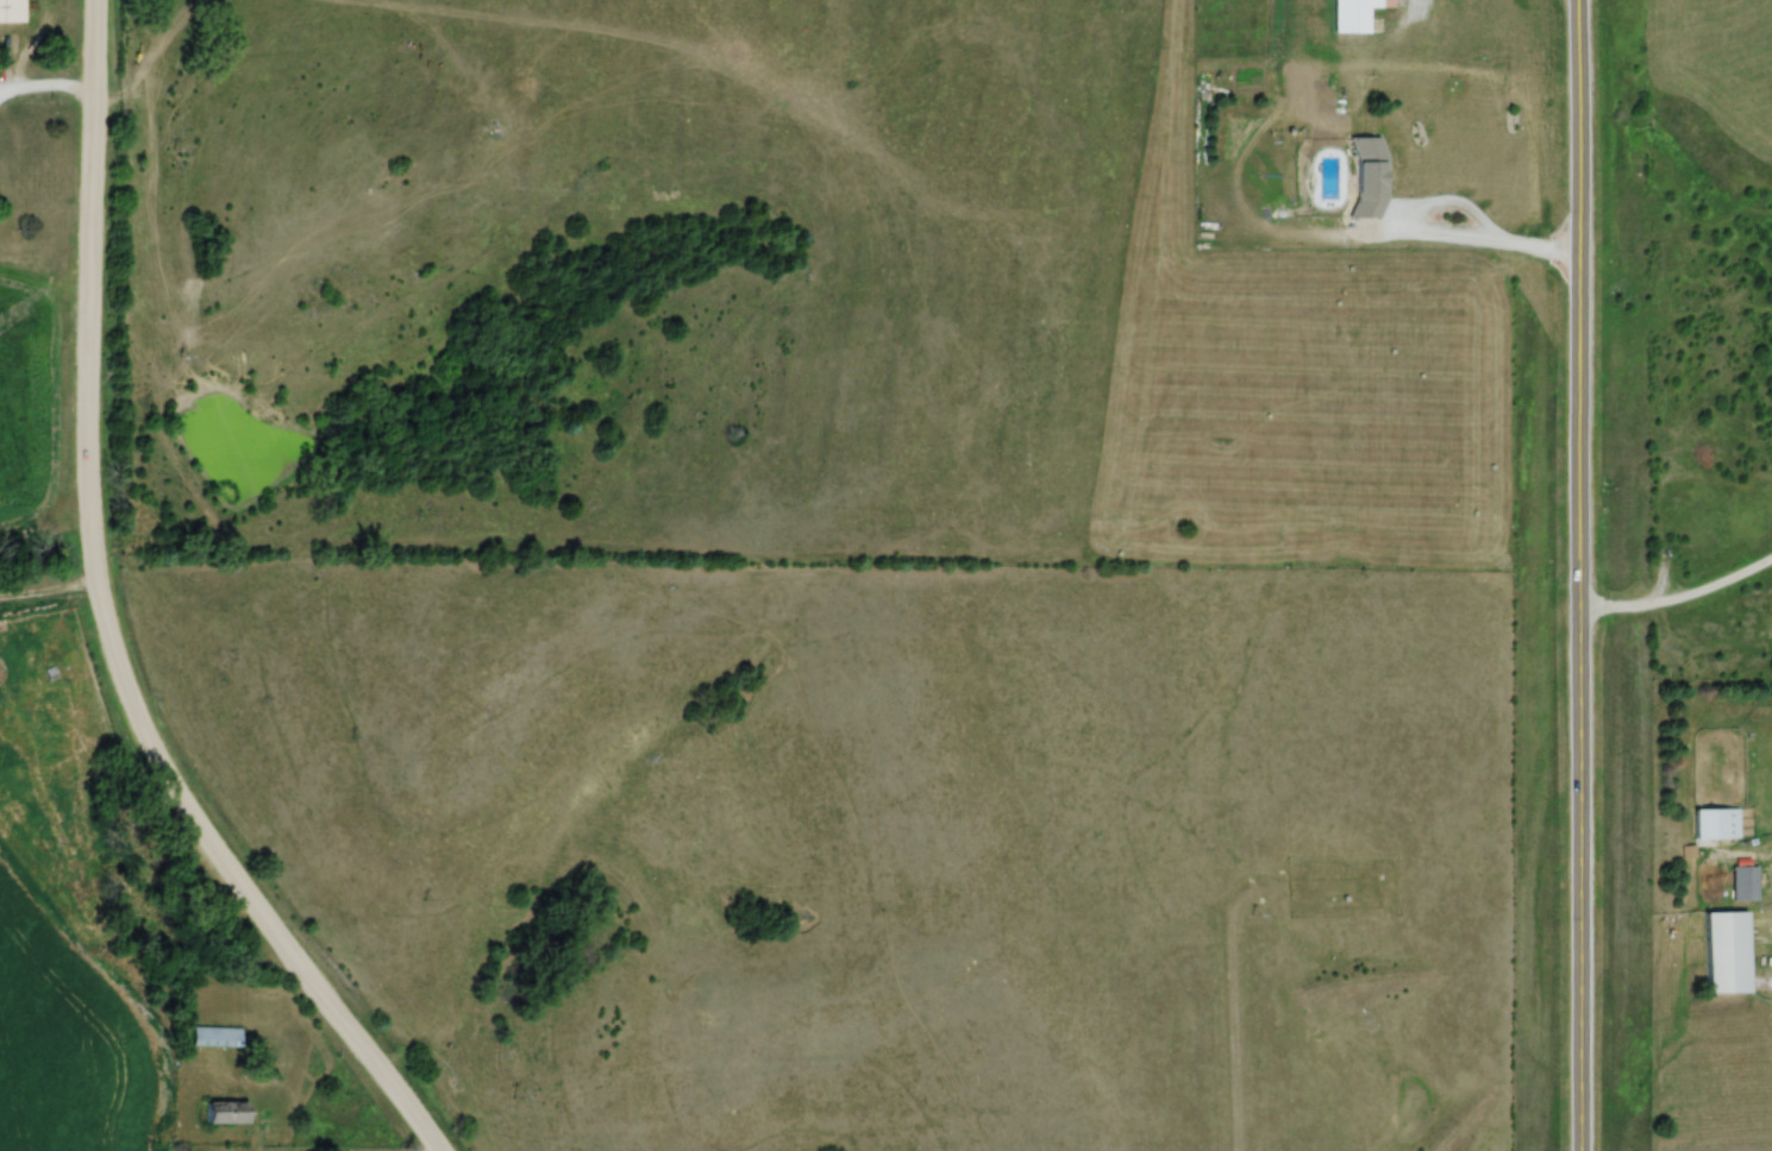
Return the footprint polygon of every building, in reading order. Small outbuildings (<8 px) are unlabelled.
[(18,19),(0,19),(0,0),(18,0),(18,19)] [(1382,8),(1382,0),(1334,0),(1334,34),(1369,34),(1369,8),(1382,8)] [(1354,139),(1355,219),(1385,219),(1384,139),(1354,139)] [(1693,807),(1724,806),(1724,837),(1695,837),(1693,807)] [(1730,894),(1729,862),(1753,861),(1755,893),(1730,894)] [(1705,992),(1703,911),(1745,908),(1747,989),(1705,992)] [(242,1028),(192,1028),(192,1048),(242,1048),(242,1028)] [(247,1104),(206,1104),(206,1125),(247,1125),(247,1104)]
